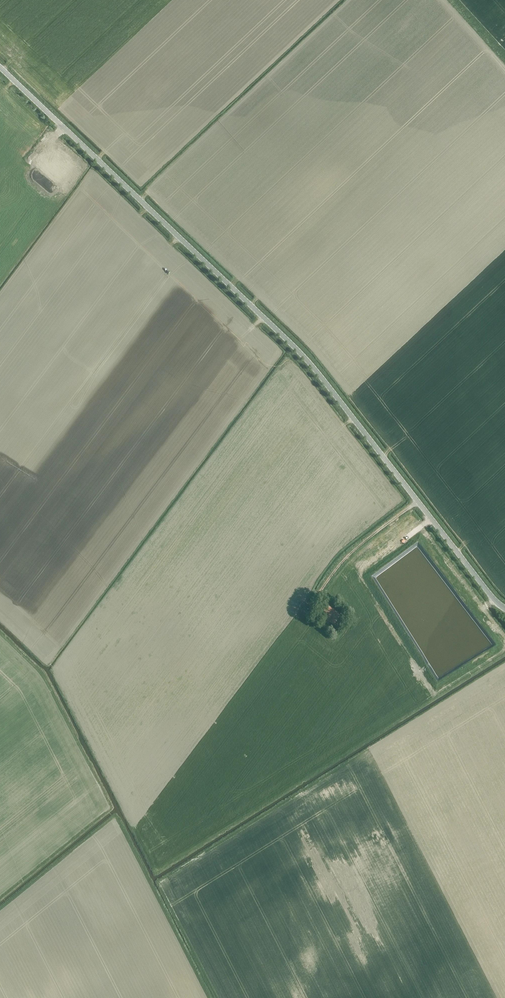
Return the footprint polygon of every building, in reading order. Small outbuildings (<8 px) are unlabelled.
[(334,624),(338,627),(344,618),(340,615),(341,615),(328,606),(324,613),(326,614),(323,618),(321,617),(319,620),(323,623),(325,620),(334,626),(334,624)]
